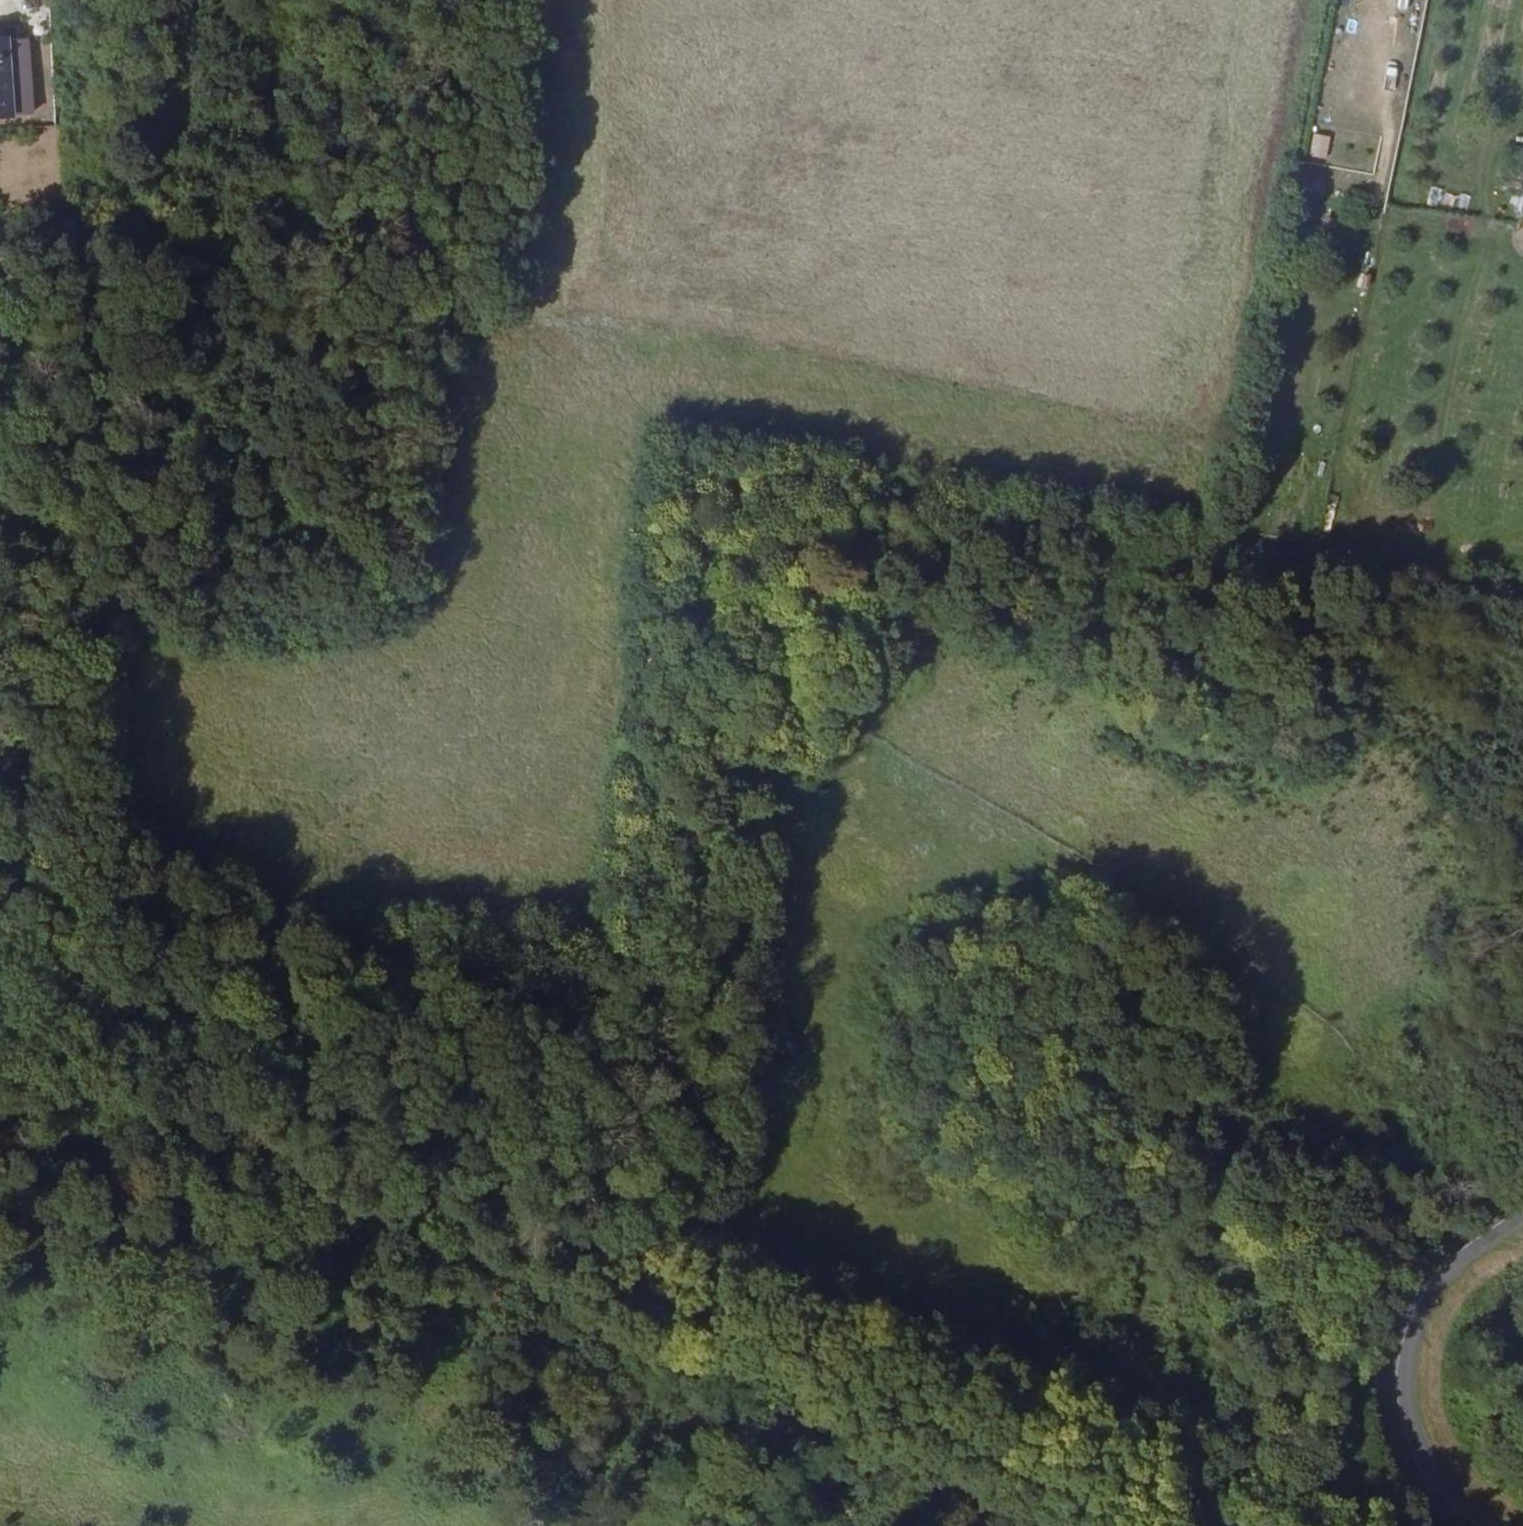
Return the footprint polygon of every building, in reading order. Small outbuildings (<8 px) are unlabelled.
[(1335,37),(1365,41),(1369,9),(1339,5),(1335,37)] [(30,115),(25,37),(0,39),(0,116),(30,115)] [(1307,135),(1304,159),(1321,162),(1325,138),(1307,135)] [(1512,221),(1522,223),(1522,156),(1512,221)]
